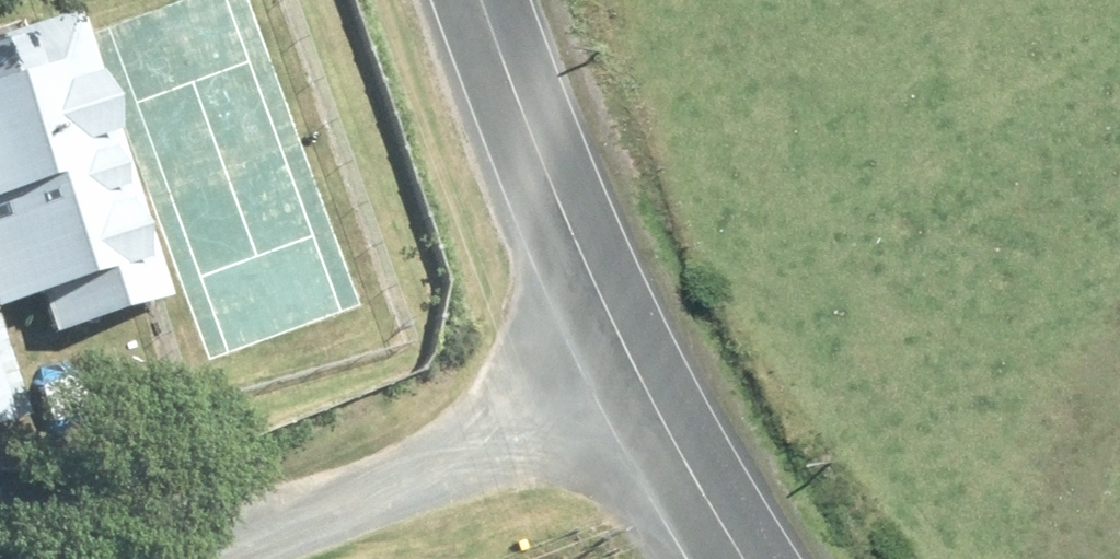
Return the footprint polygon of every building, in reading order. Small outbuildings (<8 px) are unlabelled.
[(23,307),(29,324),(58,314),(63,330),(150,300),(50,10),(0,27),(0,315),(23,307)] [(16,409),(0,361),(0,414),(16,409)]
